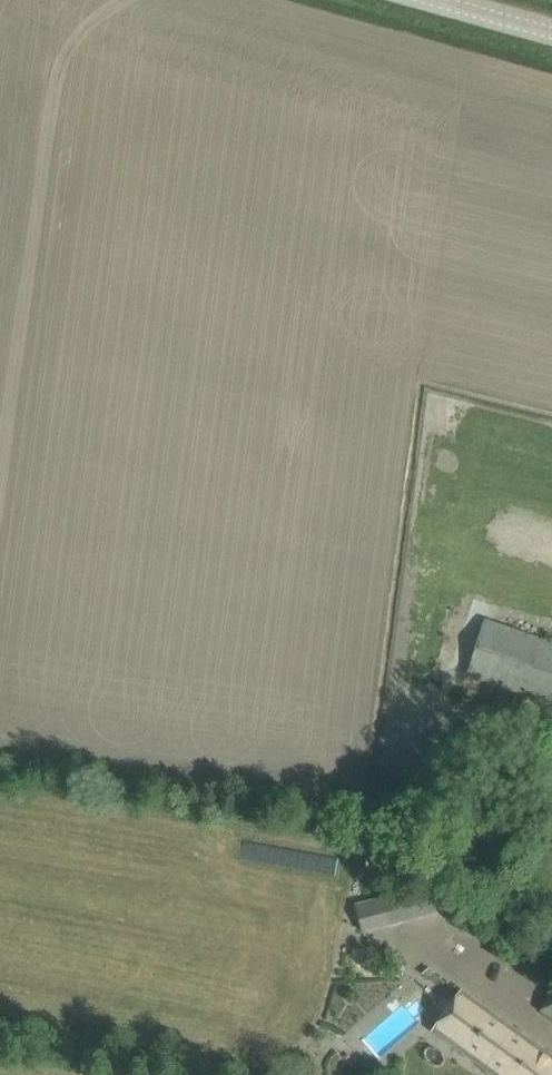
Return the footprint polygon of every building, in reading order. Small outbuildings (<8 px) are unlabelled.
[(484,624),(467,672),(551,701),(551,647),(484,624)] [(356,907),(363,933),(441,914),(435,888),(356,907)] [(459,994),(430,1034),(490,1074),(551,1074),(551,1056),(459,994)] [(541,1011),(551,1018),(551,994),(541,1011)]
